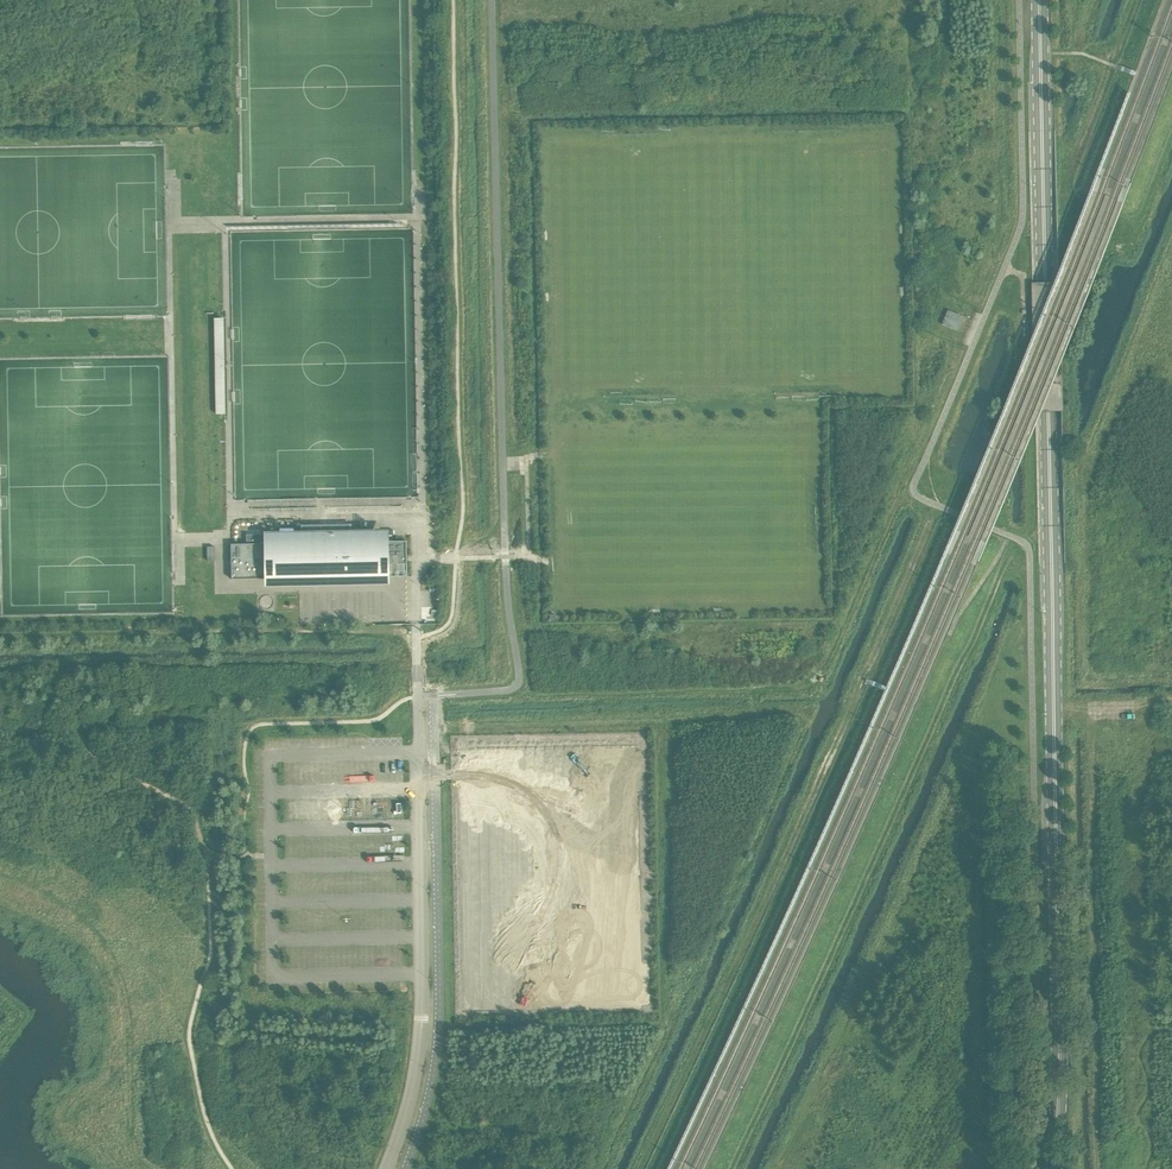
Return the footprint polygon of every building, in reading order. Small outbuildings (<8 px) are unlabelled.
[(963,316),(947,310),(941,324),(957,331),(963,316)] [(300,543),(231,544),(231,558),(230,558),(230,565),(231,565),(231,579),(308,578),(308,582),(345,582),(345,577),(407,576),(406,562),(407,562),(407,555),(406,555),(406,541),(351,542),(351,524),(300,525),(300,543)]
